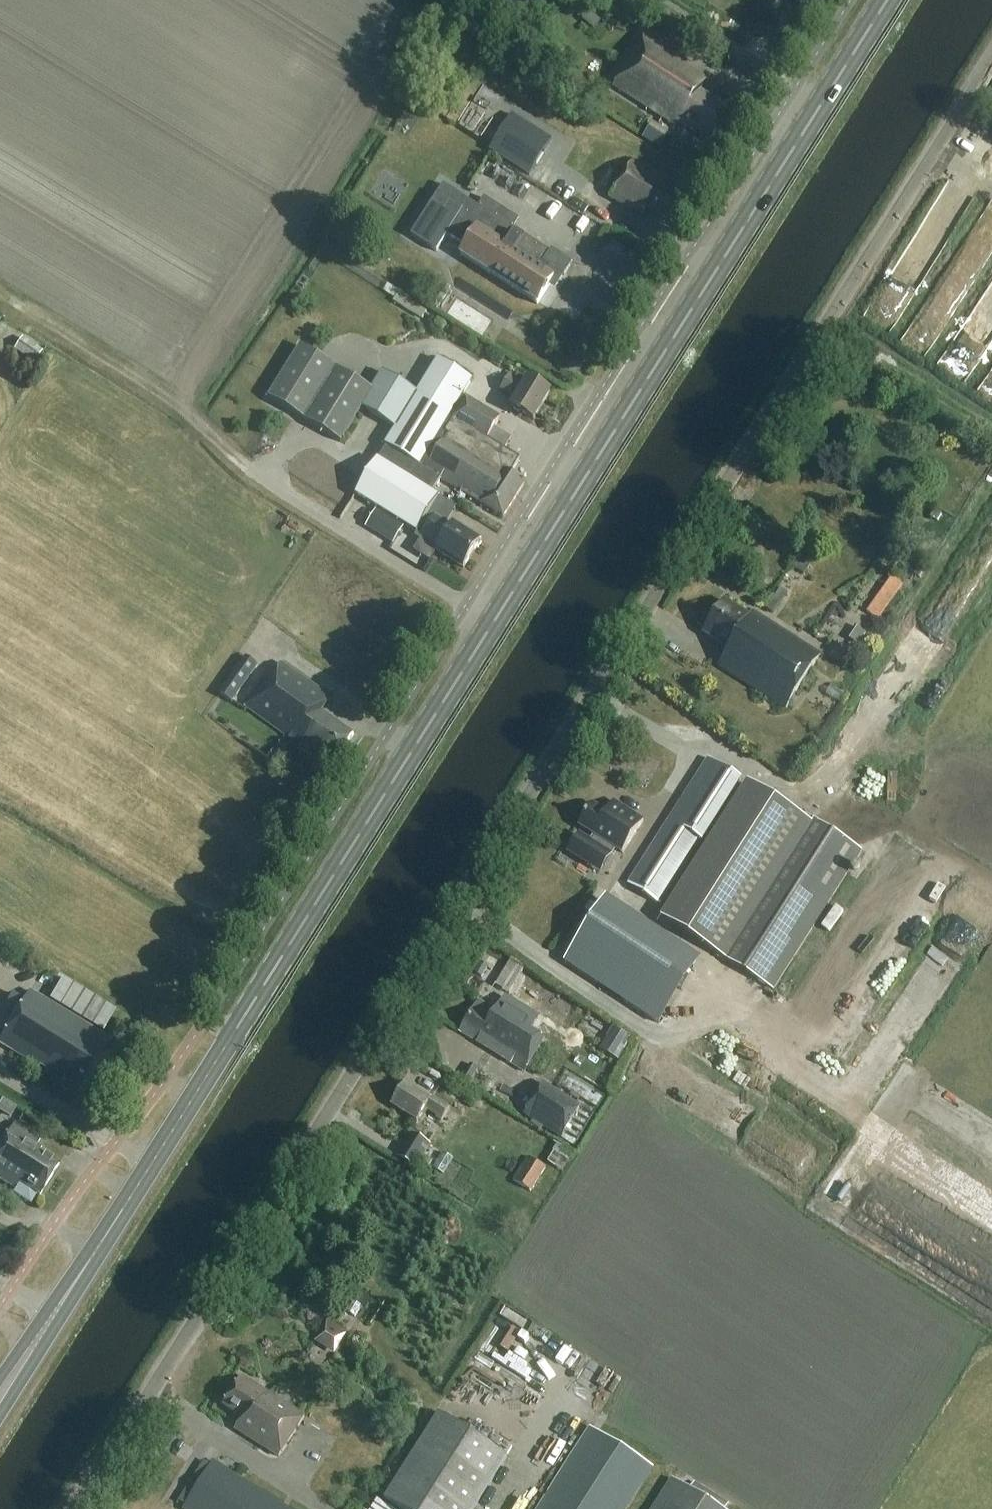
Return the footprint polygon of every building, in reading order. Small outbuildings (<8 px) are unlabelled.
[(590,12),(583,22),(593,29),(600,20),(590,12)] [(712,143),(732,112),(701,92),(711,76),(647,35),(613,87),(678,129),(681,123),(712,143)] [(550,142),(511,116),(487,153),(526,179),(550,142)] [(657,129),(650,141),(661,148),(668,136),(657,129)] [(669,222),(685,197),(662,184),(666,178),(635,159),(610,198),(641,217),(647,208),(669,222)] [(443,184),(410,235),(435,252),(446,235),(452,238),(455,240),(465,247),(460,255),(538,305),(548,290),(549,287),(551,284),(555,287),(556,288),(572,262),(552,249),(550,251),(514,228),(516,226),(506,220),(505,219),(509,213),(484,197),(478,207),(443,184)] [(589,186),(577,202),(611,226),(623,210),(589,186)] [(422,321),(426,314),(397,296),(399,293),(386,285),(382,293),(395,300),(392,304),(422,321)] [(34,367),(46,349),(25,334),(13,352),(34,367)] [(383,371),(372,389),(340,369),(339,368),(300,345),(268,397),(307,421),(342,442),(343,442),(363,409),(397,429),(400,431),(381,460),(433,492),(442,478),(503,517),(525,482),(511,473),(520,459),(505,450),(511,441),(493,429),(499,421),(463,398),(473,383),(439,362),(418,394),(383,372),(383,371)] [(524,385),(510,376),(502,390),(516,398),(511,407),(534,421),(552,392),(529,378),(524,385)] [(433,493),(433,492),(381,460),(358,495),(417,533),(421,526),(422,526),(430,514),(440,497),(433,493)] [(325,505),(368,530),(361,540),(374,548),(380,538),(387,542),(396,528),(333,491),(325,505)] [(463,569),(481,541),(453,524),(451,527),(435,517),(430,514),(422,526),(421,526),(417,533),(422,536),(422,538),(438,548),(436,552),(463,569)] [(385,542),(380,552),(397,562),(403,552),(385,542)] [(918,567),(914,574),(921,578),(925,571),(918,567)] [(833,616),(844,623),(869,587),(858,579),(833,616)] [(879,623),(905,587),(893,579),(868,615),(879,623)] [(750,615),(725,599),(703,633),(728,649),(718,666),(786,709),(821,654),(753,611),(750,615)] [(219,694),(232,703),(258,666),(245,657),(219,694)] [(331,698),(280,663),(268,680),(265,678),(244,708),(301,747),(304,743),(334,763),(353,735),(321,712),(331,698)] [(267,759),(279,768),(285,759),(273,750),(267,759)] [(661,917),(718,954),(775,990),(863,851),(800,811),(797,815),(747,783),(661,917)] [(644,821),(614,802),(606,813),(593,805),(579,826),(595,835),(591,842),(587,848),(609,861),(617,849),(623,853),(644,821)] [(660,905),(700,841),(668,821),(628,884),(660,905)] [(636,969),(611,965),(624,939),(601,927),(593,942),(573,939),(570,957),(582,963),(571,987),(570,993),(584,995),(583,1003),(602,1012),(616,1015),(635,975),(636,969)] [(119,1067),(100,1055),(109,1040),(29,992),(0,1039),(0,1045),(78,1092),(82,1085),(101,1097),(119,1067)] [(462,1030),(515,1063),(526,1070),(544,1041),(510,1020),(480,1002),(462,1030)] [(613,1027),(600,1048),(619,1060),(632,1039),(613,1027)] [(470,1064),(464,1075),(471,1079),(478,1069),(470,1064)] [(431,1099),(406,1083),(393,1104),(418,1121),(426,1109),(437,1116),(436,1117),(442,1121),(450,1108),(433,1097),(431,1099)] [(542,1084),(525,1111),(563,1135),(580,1108),(542,1084)] [(1,1098),(0,1099),(0,1111),(9,1117),(15,1107),(1,1098)] [(0,1147),(0,1179),(17,1190),(14,1195),(31,1205),(38,1195),(40,1197),(60,1164),(41,1152),(43,1149),(38,1145),(41,1139),(15,1123),(0,1147)] [(417,1168),(431,1145),(412,1133),(397,1156),(417,1168)] [(532,1191),(547,1168),(529,1156),(514,1179),(532,1191)] [(425,1173),(432,1162),(426,1158),(419,1169),(425,1173)] [(279,1458),(306,1415),(244,1376),(224,1406),(242,1417),(234,1430),(279,1458)] [(508,1456),(440,1414),(386,1500),(401,1508),(475,1508),(508,1456)] [(654,1468),(589,1427),(537,1508),(628,1508),(654,1468)] [(215,1460),(184,1508),(292,1508),(215,1460)] [(690,1489),(673,1478),(653,1508),(725,1508),(728,1504),(694,1482),(690,1489)]
